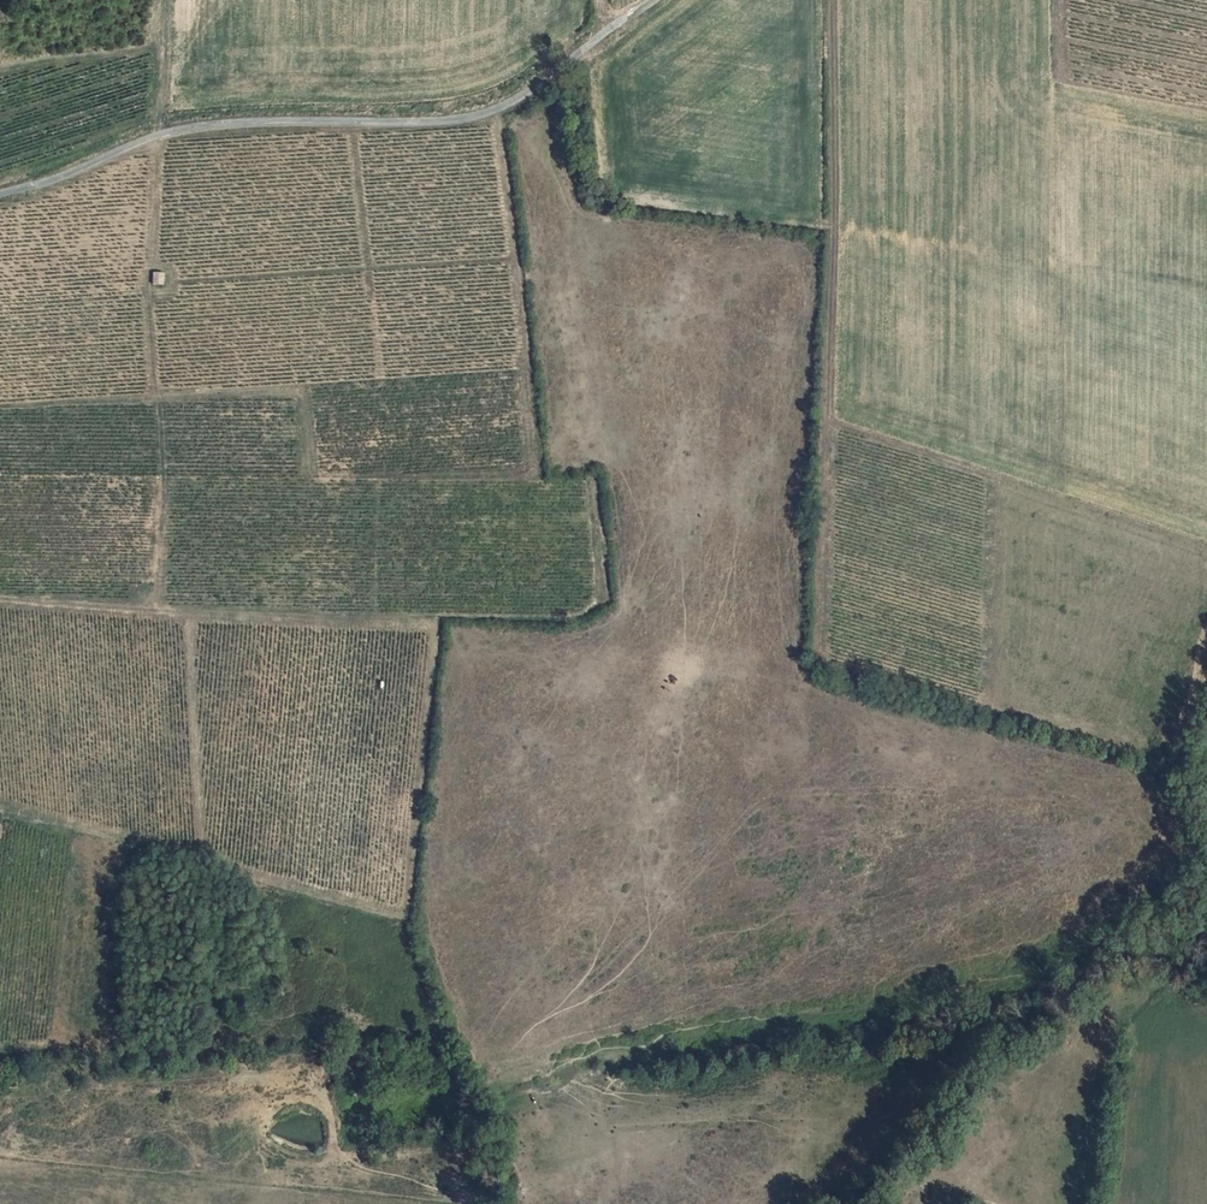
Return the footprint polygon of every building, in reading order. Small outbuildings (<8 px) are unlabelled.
[(155,273),(155,283),(165,284),(166,273),(155,273)] [(316,1025),(301,1026),(302,1038),(317,1038),(316,1025)]
